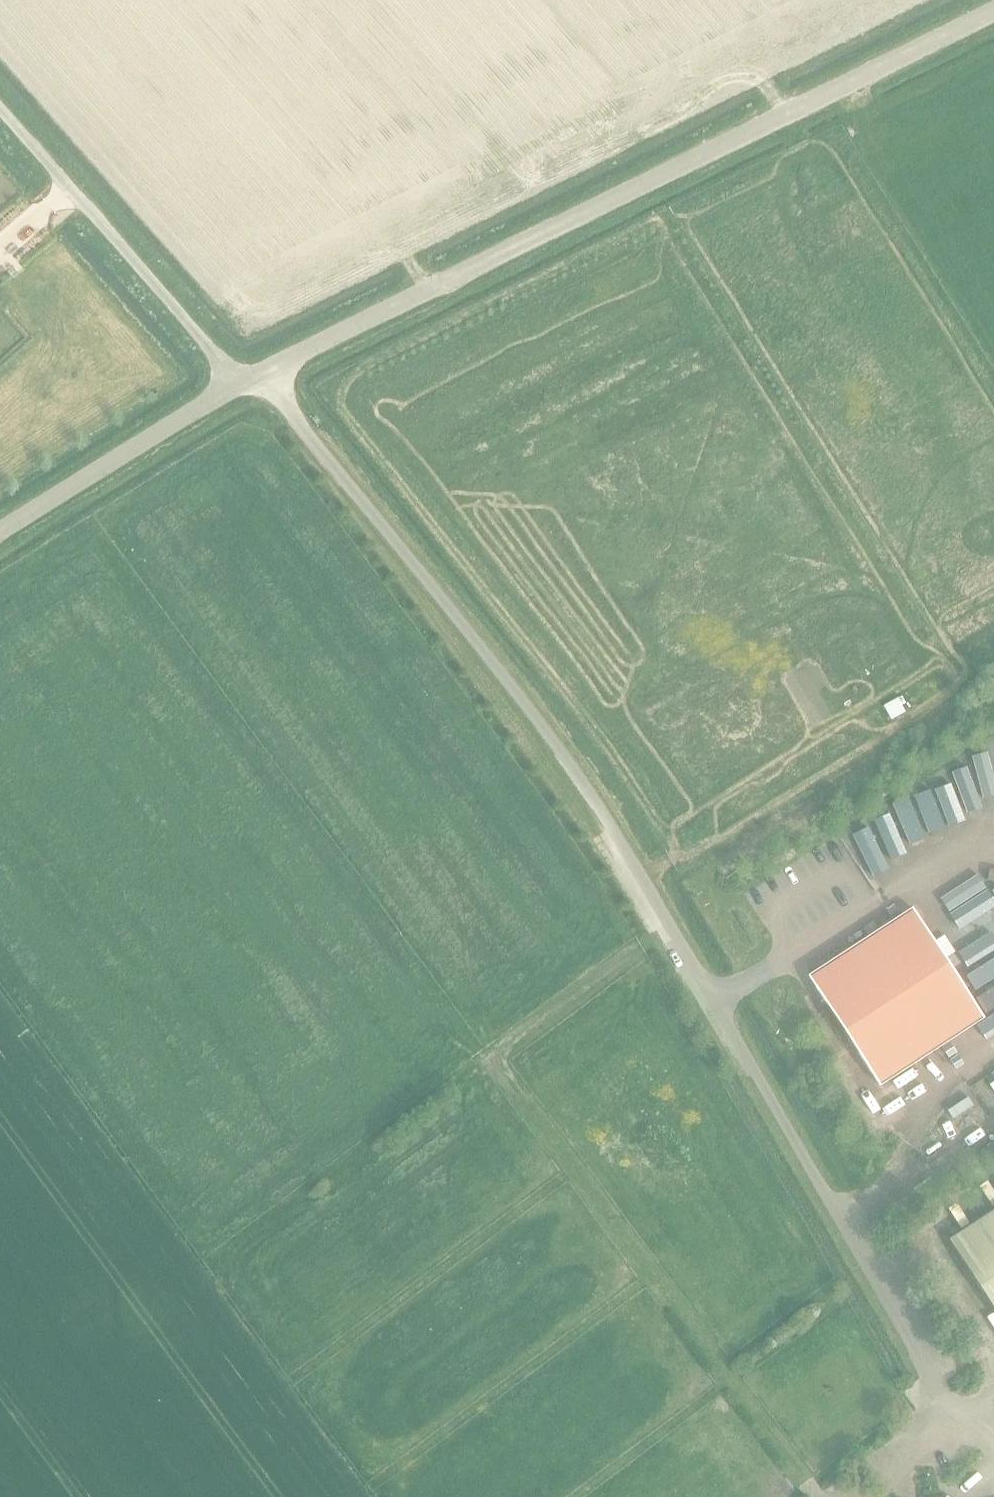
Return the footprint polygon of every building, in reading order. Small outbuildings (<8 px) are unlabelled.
[(909,906),(806,975),(875,1084),(981,1018),(909,906)] [(948,1236),(993,1307),(993,1206),(948,1236)]
